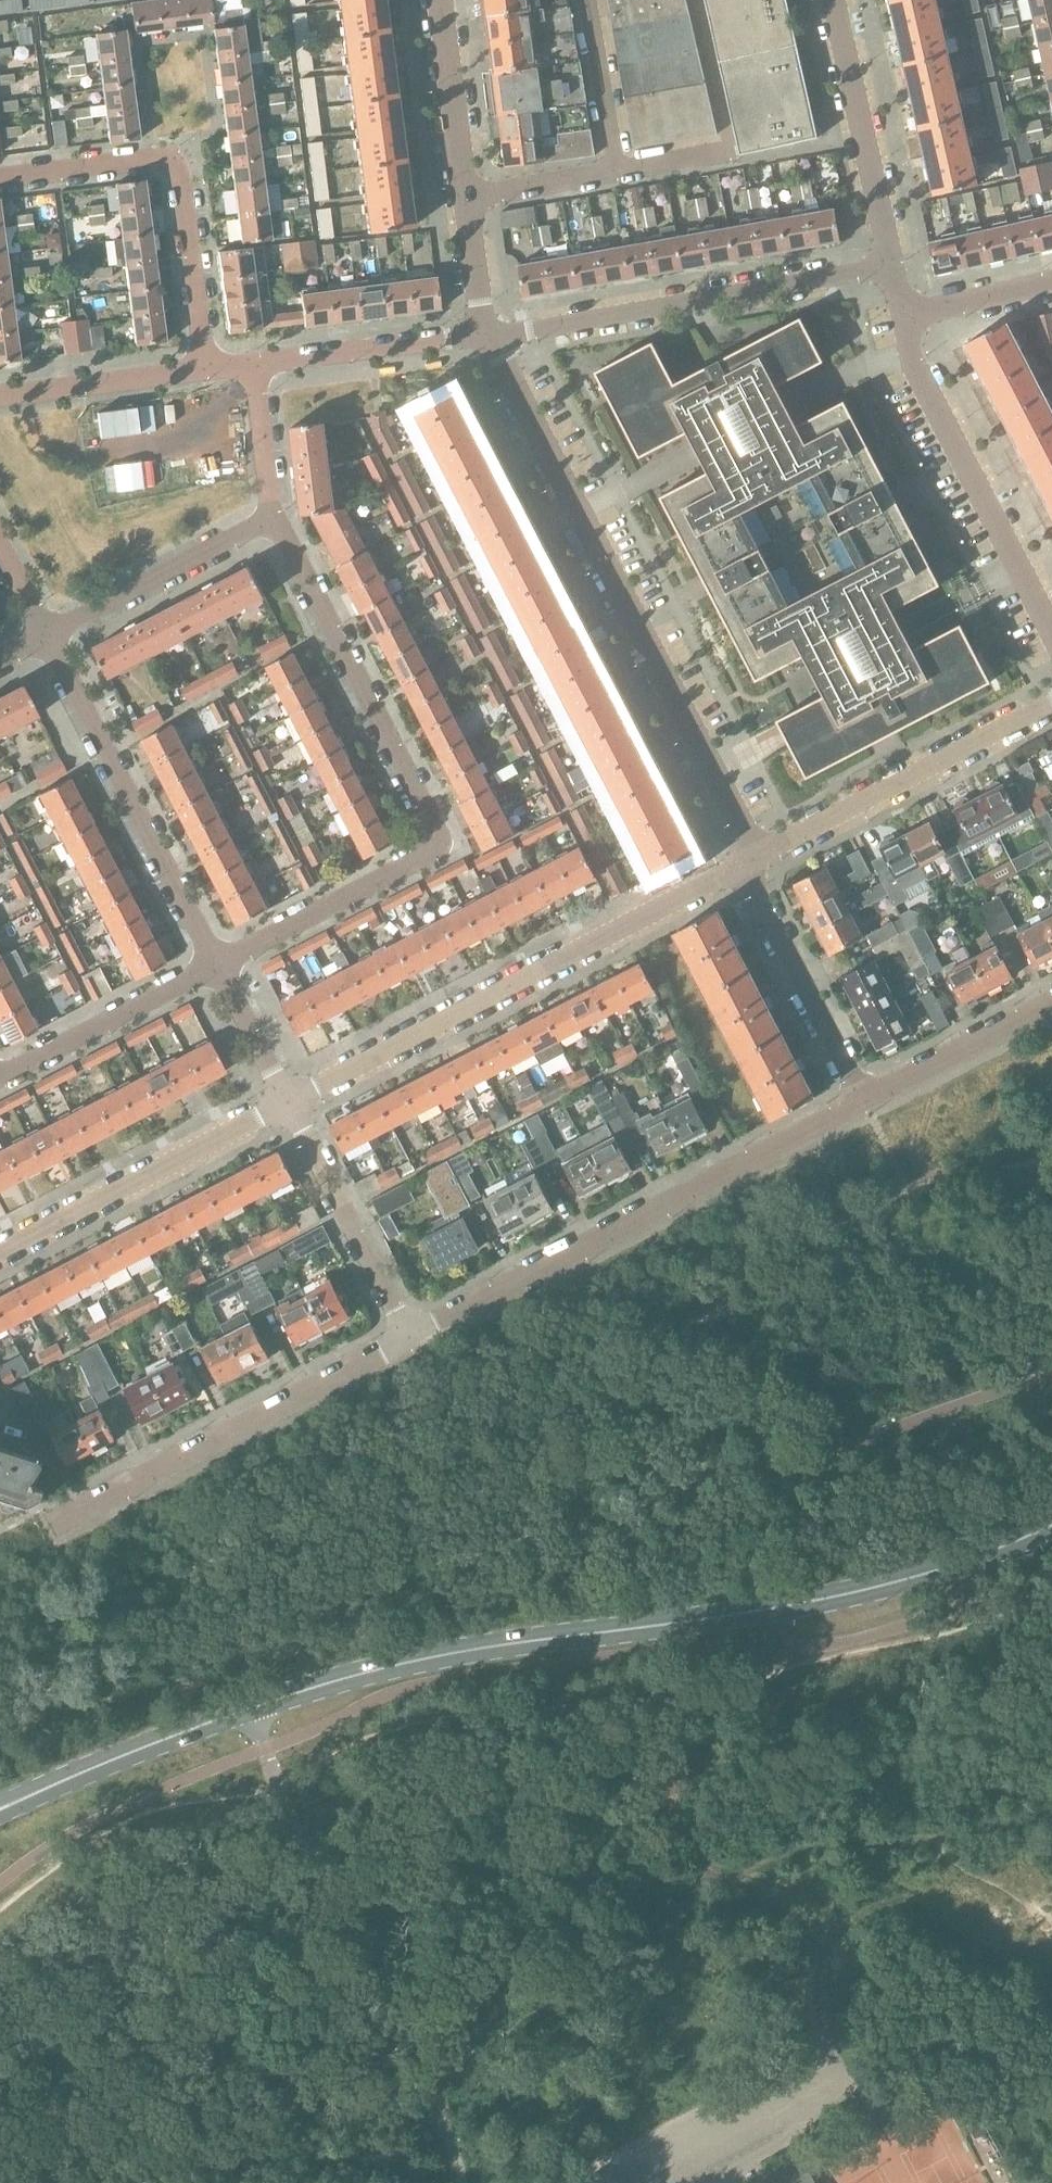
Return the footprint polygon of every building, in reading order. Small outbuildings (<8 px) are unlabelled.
[(0,0),(0,3),(1,13),(11,12),(10,0),(1,0),(0,0)] [(21,11),(20,0),(10,0),(11,12),(21,11)] [(29,10),(39,8),(37,0),(27,0),(29,10)] [(47,0),(37,0),(39,8),(48,7),(47,0)] [(174,29),(170,0),(156,0),(130,3),(130,4),(133,30),(134,34),(139,33),(174,29)] [(174,29),(213,24),(210,0),(170,0),(174,29)] [(342,36),(386,31),(382,0),(337,0),(342,36)] [(487,16),(568,5),(568,0),(485,0),(487,16)] [(611,26),(688,14),(685,0),(607,0),(611,26)] [(817,137),(815,127),(814,124),(821,122),(819,112),(812,113),(786,0),(704,0),(739,155),(817,137)] [(889,1),(904,66),(947,56),(935,0),(895,0),(889,1)] [(1033,21),(1051,17),(1051,0),(1028,0),(1033,21)] [(965,14),(978,11),(976,2),(963,5),(965,14)] [(495,72),(578,61),(577,58),(577,59),(569,7),(569,5),(568,5),(487,16),(487,18),(494,70),(494,71),(494,72),(495,72)] [(291,14),(292,24),(306,22),(305,13),(291,14)] [(688,14),(611,26),(618,65),(697,52),(688,14)] [(1003,28),(1019,25),(1017,15),(1001,18),(1003,28)] [(1033,21),(1039,47),(1051,44),(1051,17),(1033,21)] [(982,28),(980,19),(967,22),(969,31),(982,28)] [(307,32),(306,22),(292,24),(293,33),(307,32)] [(115,23),(104,25),(106,33),(116,32),(115,23)] [(1019,25),(1003,28),(1005,38),(1021,34),(1019,25)] [(212,30),(216,58),(246,54),(243,26),(212,30)] [(982,28),(969,31),(971,41),(984,38),(982,28)] [(95,35),(98,63),(129,59),(125,31),(95,35)] [(395,96),(390,59),(386,31),(342,36),(350,102),(395,96)] [(293,33),(294,43),(308,41),(307,32),(293,33)] [(984,38),(971,41),(973,50),(986,47),(984,38)] [(259,42),(260,52),(276,50),(275,40),(259,42)] [(309,51),(308,41),(294,43),(295,53),(309,51)] [(1039,47),(1045,73),(1051,71),(1051,44),(1039,47)] [(0,48),(0,58),(11,57),(9,47),(0,48)] [(986,47),(973,50),(975,59),(989,56),(986,47)] [(278,60),(276,50),(260,52),(262,62),(278,60)] [(295,53),(297,62),(310,61),(309,51),(295,53)] [(697,52),(618,65),(624,97),(704,83),(697,52)] [(219,84),(250,80),(246,54),(216,58),(219,84)] [(67,57),(68,67),(84,65),(83,55),(67,57)] [(947,56),(904,66),(918,130),(962,120),(947,56)] [(989,56),(975,59),(977,69),(991,66),(989,56)] [(132,85),(129,59),(98,63),(102,89),(132,85)] [(312,70),(310,61),(297,62),(298,72),(312,70)] [(495,72),(500,116),(536,111),(536,112),(560,107),(585,103),(578,61),(495,72)] [(85,75),(84,65),(68,67),(69,77),(85,75)] [(991,66),(977,69),(979,78),(993,75),(991,66)] [(1013,70),(1015,80),(1030,76),(1028,66),(1013,70)] [(0,75),(0,85),(14,83),(13,73),(0,75)] [(1030,76),(1015,80),(1017,90),(1033,86),(1030,76)] [(298,79),(300,88),(314,87),(313,77),(298,79)] [(219,84),(223,110),(253,107),(250,80),(219,84)] [(997,91),(994,82),(981,85),(983,95),(997,91)] [(704,83),(624,97),(632,148),(715,134),(704,83)] [(91,117),(105,115),(135,111),(132,85),(102,89),(104,105),(63,111),(65,121),(75,119),(91,117)] [(315,96),(314,87),(300,88),(301,98),(315,96)] [(997,91),(983,95),(985,104),(999,101),(997,91)] [(266,95),(267,105),(283,103),(282,93),(266,95)] [(301,98),(302,108),(316,106),(315,96),(301,98)] [(350,102),(359,167),(403,162),(395,96),(350,102)] [(16,99),(0,101),(2,111),(18,109),(16,99)] [(999,101),(985,104),(987,113),(1001,110),(999,101)] [(283,103),(267,105),(269,115),(285,112),(283,103)] [(560,107),(563,133),(589,130),(585,103),(560,107)] [(317,115),(316,106),(302,108),(303,117),(317,115)] [(256,133),(253,107),(223,110),(226,137),(256,133)] [(1001,110),(987,113),(990,123),(1003,120),(1001,110)] [(139,139),(135,111),(105,115),(109,143),(139,139)] [(500,116),(504,141),(540,136),(536,112),(536,111),(500,116)] [(32,123),(43,122),(42,114),(31,115),(32,123)] [(318,125),(317,115),(303,117),(304,127),(318,125)] [(91,117),(75,119),(76,129),(92,127),(91,117)] [(1024,122),(1026,132),(1042,128),(1040,118),(1024,122)] [(962,120),(918,130),(933,194),(976,184),(962,120)] [(1003,120),(990,123),(992,132),(1005,129),(1003,120)] [(51,122),(54,145),(66,143),(63,121),(51,122)] [(20,125),(4,127),(5,137),(21,135),(20,125)] [(304,127),(306,136),(320,134),(318,125),(304,127)] [(1042,128),(1026,132),(1028,141),(1044,138),(1042,128)] [(1005,129),(992,132),(994,142),(1007,139),(1005,129)] [(563,133),(557,134),(558,144),(541,147),(540,136),(504,141),(507,167),(594,156),(589,130),(563,133)] [(1026,132),(1014,134),(1016,144),(1020,161),(1032,159),(1028,141),(1026,132)] [(260,159),(274,157),(290,155),(290,154),(301,153),(300,143),(273,147),(273,148),(259,150),(256,133),(226,137),(230,163),(260,159)] [(307,144),(308,153),(322,152),(321,142),(307,144)] [(1011,156),(1009,147),(996,150),(998,159),(1011,156)] [(323,161),(322,152),(308,153),(309,163),(323,161)] [(798,179),(809,177),(809,175),(812,174),(813,177),(823,175),(819,154),(795,159),(798,179)] [(291,165),(290,155),(274,157),(275,167),(291,165)] [(1011,156),(998,159),(1000,169),(1014,166),(1011,156)] [(230,163),(233,189),(263,185),(260,159),(230,163)] [(309,163),(310,173),(324,171),(323,161),(309,163)] [(1040,163),(1046,190),(1051,189),(1051,165),(1051,161),(1040,163)] [(412,226),(407,188),(403,162),(359,167),(367,232),(412,226)] [(1040,163),(1029,166),(1035,192),(1046,190),(1040,163)] [(1014,166),(1000,169),(1002,179),(1016,175),(1014,166)] [(1020,168),(1022,179),(1026,195),(1035,192),(1029,166),(1020,168)] [(310,173),(311,182),(325,180),(324,171),(310,173)] [(810,178),(800,180),(804,199),(813,197),(810,178)] [(114,184),(118,212),(148,208),(144,180),(114,184)] [(311,182),(313,192),(327,190),(325,180),(311,182)] [(791,181),(794,201),(804,199),(800,180),(791,181)] [(1021,200),(1016,181),(1007,183),(1011,202),(1021,200)] [(237,215),(267,211),(265,201),(263,185),(233,189),(237,215)] [(1003,204),(998,185),(988,187),(993,206),(1003,204)] [(758,187),(748,189),(751,208),(761,207),(758,187)] [(751,208),(748,189),(738,191),(742,210),(751,208)] [(328,200),(327,190),(313,192),(314,201),(328,200)] [(977,210),(973,191),(963,193),(967,212),(977,210)] [(307,196),(280,199),(281,209),(292,208),(297,207),(308,206),(307,196)] [(705,196),(695,198),(699,218),(709,216),(705,196)] [(951,215),(947,196),(937,199),(941,218),(951,215)] [(689,219),(699,218),(695,198),(685,200),(689,219)] [(86,206),(87,216),(104,214),(102,204),(86,206)] [(297,207),(292,208),(294,218),(298,217),(310,216),(308,206),(297,207)] [(536,223),(533,206),(500,212),(502,229),(536,223)] [(653,206),(644,207),(647,227),(657,225),(653,206)] [(647,227),(644,207),(634,209),(637,229),(647,227)] [(151,234),(148,208),(118,212),(121,238),(151,234)] [(315,210),(316,219),(330,218),(329,208),(315,210)] [(812,246),(840,241),(834,208),(806,213),(812,246)] [(267,211),(237,215),(240,243),(270,239),(267,211)] [(15,215),(17,225),(33,223),(31,213),(15,215)] [(786,251),(812,246),(806,213),(780,218),(786,251)] [(105,224),(104,214),(87,216),(89,226),(105,224)] [(1033,218),(1040,251),(1051,248),(1051,214),(1033,218)] [(601,215),(591,217),(595,236),(605,234),(601,215)] [(595,236),(591,217),(581,219),(585,238),(595,236)] [(331,227),(330,218),(316,219),(318,229),(331,227)] [(760,255),(786,251),(780,218),(754,222),(760,255)] [(1014,257),(1040,251),(1033,218),(1007,224),(1014,257)] [(734,260),(760,255),(754,222),(728,227),(734,260)] [(34,233),(33,223),(17,225),(18,235),(34,233)] [(549,224),(539,226),(543,245),(553,244),(549,224)] [(989,263),(1014,257),(1007,224),(981,230),(989,263)] [(533,247),(543,245),(539,226),(529,228),(533,247)] [(319,238),(332,237),(331,227),(318,229),(319,238)] [(708,265),(734,260),(728,227),(702,232),(708,265)] [(963,268),(989,263),(981,230),(955,236),(963,268)] [(708,265),(702,232),(676,236),(682,269),(708,265)] [(60,246),(59,233),(50,234),(46,239),(47,248),(60,246)] [(412,253),(410,233),(400,235),(402,254),(412,253)] [(151,234),(121,238),(112,239),(115,266),(124,264),(155,261),(151,234)] [(656,274),(682,269),(676,236),(650,241),(656,274)] [(935,275),(963,268),(955,236),(928,242),(935,275)] [(386,256),(384,237),(374,238),(376,257),(386,256)] [(316,266),(313,245),(313,239),(280,244),(284,271),(316,266)] [(358,240),(348,241),(350,260),(360,259),(358,240)] [(629,279),(656,274),(650,241),(624,246),(629,279)] [(334,262),(332,243),(322,244),(324,264),(334,262)] [(220,277),(221,279),(265,273),(261,246),(217,252),(217,255),(216,256),(219,277),(220,277)] [(603,283),(629,279),(624,246),(597,250),(603,283)] [(577,288),(603,283),(597,250),(571,255),(577,288)] [(9,279),(6,253),(0,254),(0,280),(9,279)] [(551,293),(577,288),(571,255),(545,260),(551,293)] [(69,262),(70,272),(83,270),(86,270),(85,260),(69,262)] [(523,298),(551,293),(545,260),(517,265),(523,298)] [(158,287),(155,261),(124,264),(128,291),(158,287)] [(22,267),(24,277),(40,275),(38,265),(22,267)] [(111,266),(94,269),(95,277),(95,278),(112,276),(111,266)] [(86,270),(83,270),(85,279),(95,277),(94,269),(86,270)] [(224,305),(268,299),(265,273),(221,279),(221,282),(220,282),(223,303),(224,303),(224,305)] [(40,275),(24,277),(25,287),(41,285),(40,275)] [(411,313),(438,310),(439,310),(435,276),(407,280),(411,313)] [(300,294),(298,278),(289,279),(291,296),(300,295),(300,294)] [(13,305),(9,279),(0,280),(0,307),(13,305)] [(385,317),(411,313),(407,280),(380,283),(385,317)] [(385,317),(380,283),(354,287),(358,320),(385,317)] [(162,313),(158,287),(128,291),(131,317),(162,313)] [(332,323),(358,320),(354,287),(328,290),(332,323)] [(304,327),(332,323),(328,290),(300,294),(300,295),(302,310),(303,310),(304,322),(304,327)] [(260,328),(304,322),(303,310),(302,310),(270,314),(268,299),(224,305),(224,308),(223,308),(226,329),(227,329),(228,333),(260,329),(260,328)] [(16,332),(13,305),(0,307),(0,334),(16,332)] [(162,313),(131,317),(135,345),(165,341),(162,313)] [(1051,322),(1050,313),(1036,316),(1038,325),(1051,322)] [(892,609),(940,585),(844,400),(797,425),(776,386),(823,361),(800,317),(674,383),(652,342),(594,372),(639,457),(686,433),(707,472),(659,496),(691,557),(707,588),(756,681),(803,656),(823,695),(776,720),(777,722),(806,778),(990,682),(960,624),(913,648),(892,609)] [(73,320),(75,336),(88,334),(87,327),(86,319),(73,320)] [(62,338),(72,336),(75,336),(73,320),(60,322),(61,327),(62,338)] [(1051,322),(1038,325),(1040,334),(1051,332),(1051,322)] [(965,344),(995,402),(1035,381),(1005,323),(965,344)] [(88,334),(75,336),(77,352),(90,350),(104,348),(101,325),(87,327),(88,334)] [(77,352),(75,336),(72,336),(62,338),(61,327),(48,329),(51,355),(64,353),(77,352)] [(51,355),(48,329),(16,332),(0,334),(0,362),(20,360),(17,340),(37,339),(39,356),(51,355)] [(1042,344),(1051,342),(1051,332),(1040,334),(1042,344)] [(1045,356),(1051,353),(1051,342),(1042,344),(1044,354),(1045,356)] [(1025,459),(1051,446),(1051,414),(1035,381),(995,402),(1025,459)] [(483,449),(466,416),(453,391),(413,411),(444,469),(483,449)] [(387,424),(386,419),(385,411),(371,413),(374,432),(380,443),(392,436),(388,428),(387,424)] [(396,414),(387,416),(389,425),(399,422),(396,414)] [(312,514),(335,511),(323,423),(291,427),(295,466),(292,466),(293,477),(297,476),(301,515),(312,514)] [(396,444),(392,436),(380,443),(384,450),(396,444)] [(384,450),(388,458),(400,451),(396,444),(384,450)] [(1051,512),(1051,446),(1025,459),(1051,512)] [(444,469),(474,529),(514,508),(483,449),(444,469)] [(363,459),(367,467),(379,461),(374,453),(363,459)] [(408,467),(405,462),(404,459),(392,465),(396,474),(408,467)] [(367,467),(372,475),(383,470),(379,461),(367,467)] [(396,474),(400,482),(413,475),(408,467),(396,474)] [(372,475),(376,484),(388,478),(383,470),(372,475)] [(400,482),(405,491),(417,484),(413,475),(400,482)] [(392,487),(388,478),(376,484),(381,492),(392,487)] [(405,491),(409,499),(422,492),(417,484),(405,491)] [(381,492),(385,501),(397,495),(392,487),(381,492)] [(409,499),(414,508),(426,501),(422,492),(409,499)] [(385,501),(390,509),(401,504),(397,495),(385,501)] [(431,509),(426,501),(414,508),(418,516),(431,509)] [(390,509),(394,518),(406,512),(401,504),(390,509)] [(544,566),(526,532),(514,508),(474,529),(504,587),(544,566)] [(344,510),(335,511),(312,514),(327,542),(354,528),(344,510)] [(410,521),(406,512),(394,518),(398,526),(410,521)] [(421,523),(426,531),(437,525),(433,517),(421,523)] [(442,534),(437,525),(426,531),(430,540),(442,534)] [(327,542),(332,552),(339,566),(367,552),(354,528),(327,542)] [(424,548),(413,528),(406,531),(417,552),(424,548)] [(430,540),(435,548),(446,542),(442,534),(430,540)] [(451,551),(446,542),(435,548),(439,557),(451,551)] [(439,557),(443,565),(455,559),(451,551),(439,557)] [(367,552),(339,566),(338,567),(350,590),(379,576),(367,552)] [(437,574),(428,555),(420,559),(430,578),(437,574)] [(460,567),(455,559),(443,565),(448,574),(460,567)] [(504,587),(534,645),(574,624),(544,566),(504,587)] [(213,582),(204,587),(205,589),(172,607),(187,637),(214,623),(265,597),(250,567),(214,585),(213,582)] [(451,580),(455,589),(467,583),(463,574),(451,580)] [(379,576),(350,590),(362,614),(366,612),(391,599),(379,576)] [(472,591),(467,583),(455,589),(460,597),(472,591)] [(435,594),(440,603),(450,598),(445,588),(435,594)] [(460,597),(464,606),(476,600),(472,591),(460,597)] [(455,608),(450,598),(440,603),(445,613),(455,608)] [(391,599),(366,612),(379,636),(403,623),(391,599)] [(481,608),(476,600),(464,606),(469,615),(481,608)] [(136,622),(127,627),(128,630),(93,648),(109,678),(187,637),(172,607),(137,625),(136,622)] [(469,615),(473,623),(485,617),(481,608),(469,615)] [(490,626),(485,617),(473,623),(478,632),(490,626)] [(403,623),(379,636),(391,660),(416,647),(403,623)] [(564,703),(604,682),(574,624),(534,645),(564,703)] [(481,638),(485,647),(497,641),(493,632),(481,638)] [(460,641),(465,650),(475,645),(469,635),(460,641)] [(284,636),(276,640),(282,651),(290,647),(284,636)] [(276,640),(268,644),(273,656),(282,651),(276,640)] [(502,649),(497,641),(485,647),(490,655),(502,649)] [(265,660),(273,656),(268,644),(259,649),(265,660)] [(480,655),(475,645),(465,650),(470,660),(480,655)] [(416,647),(391,660),(403,683),(428,670),(416,647)] [(490,655),(494,664),(506,658),(502,649),(490,655)] [(230,679),(261,662),(256,652),(233,664),(232,662),(224,667),(230,679)] [(267,666),(280,692),(305,679),(292,653),(267,666)] [(511,666),(506,658),(494,664),(499,672),(511,666)] [(499,672),(503,681),(515,675),(511,666),(499,672)] [(221,683),(230,679),(224,667),(215,671),(221,683)] [(428,670),(403,683),(415,707),(440,694),(428,670)] [(213,687),(221,683),(215,671),(207,676),(213,687)] [(519,683),(515,675),(503,681),(507,690),(519,683)] [(204,692),(213,687),(207,676),(198,680),(204,692)] [(280,692),(292,715),(317,702),(305,679),(280,692)] [(195,696),(204,692),(198,680),(189,684),(195,696)] [(564,703),(594,761),(634,740),(604,682),(564,703)] [(484,689),(490,698),(499,693),(494,683),(484,689)] [(187,700),(195,696),(189,684),(181,689),(187,700)] [(36,716),(21,686),(0,697),(0,735),(36,716)] [(511,696),(515,705),(527,698),(523,690),(511,696)] [(504,703),(499,693),(490,698),(495,708),(504,703)] [(440,694),(415,707),(428,730),(452,718),(440,694)] [(515,705),(520,713),(532,707),(527,698),(515,705)] [(230,704),(235,714),(245,709),(240,699),(230,704)] [(217,700),(209,704),(220,725),(228,721),(217,700)] [(292,715),(304,739),(329,726),(317,702),(292,715)] [(536,716),(532,707),(520,713),(524,722),(536,716)] [(158,709),(149,714),(155,725),(164,721),(158,709)] [(250,719),(245,709),(235,714),(240,724),(250,719)] [(155,725),(149,714),(141,718),(147,730),(155,725)] [(524,722),(528,730),(540,724),(536,716),(524,722)] [(141,718),(132,723),(138,734),(147,730),(141,718)] [(452,718),(428,730),(440,754),(465,742),(452,718)] [(154,763),(183,748),(171,724),(142,740),(154,763)] [(528,730),(533,739),(545,733),(540,724),(528,730)] [(317,763),(342,750),(329,726),(304,739),(317,763)] [(224,732),(234,751),(242,747),(231,728),(224,732)] [(509,736),(514,746),(524,741),(519,731),(509,736)] [(549,742),(545,733),(533,739),(537,748),(549,742)] [(247,737),(252,746),(258,743),(254,734),(247,737)] [(269,757),(296,744),(293,737),(275,747),(276,750),(268,754),(264,747),(254,752),(260,762),(269,757)] [(594,761),(624,818),(664,798),(634,740),(594,761)] [(529,750),(524,741),(514,746),(519,756),(529,750)] [(465,742),(440,754),(452,778),(477,765),(465,742)] [(242,747),(234,751),(244,771),(252,767),(242,747)] [(166,786),(195,771),(183,748),(154,763),(166,786)] [(541,754),(545,763),(557,756),(553,748),(541,754)] [(317,763),(329,786),(354,773),(342,750),(317,763)] [(1043,754),(1049,765),(1051,763),(1051,750),(1043,754)] [(562,765),(557,756),(545,763),(550,771),(562,765)] [(274,766),(269,757),(260,762),(264,771),(274,766)] [(60,761),(52,766),(57,777),(66,772),(60,761)] [(477,765),(452,778),(464,801),(489,788),(482,774),(488,771),(483,761),(477,765)] [(1017,768),(1022,777),(1033,771),(1028,762),(1017,768)] [(583,764),(566,774),(570,782),(572,784),(589,775),(583,764)] [(546,784),(537,765),(529,769),(539,788),(546,784)] [(566,774),(562,765),(550,771),(554,780),(566,774)] [(52,766),(43,770),(49,781),(57,777),(52,766)] [(21,786),(29,781),(23,769),(14,773),(21,786)] [(34,774),(36,778),(40,785),(49,781),(43,770),(34,774)] [(178,809),(207,794),(195,771),(166,786),(178,809)] [(329,786),(341,810),(366,797),(354,773),(329,786)] [(248,778),(258,798),(266,794),(256,774),(248,778)] [(570,782),(566,774),(554,780),(558,789),(570,782)] [(50,817),(79,802),(67,779),(38,794),(50,817)] [(1047,811),(1042,801),(1041,796),(1051,790),(1051,789),(1048,780),(1029,790),(1029,791),(1023,794),(1033,814),(1035,818),(1047,811)] [(0,784),(0,795),(1,797),(10,793),(5,781),(0,784)] [(572,784),(570,782),(558,789),(563,797),(575,791),(572,784)] [(996,833),(1033,814),(1023,794),(1021,789),(1007,796),(1002,785),(1000,786),(998,783),(995,782),(987,786),(985,789),(987,793),(978,798),(996,833)] [(489,788),(464,801),(460,803),(472,827),(501,812),(501,811),(489,788)] [(561,811),(550,791),(542,795),(553,815),(561,811)] [(579,800),(575,791),(563,797),(567,806),(579,800)] [(190,832),(219,817),(207,794),(178,809),(190,832)] [(268,817),(276,813),(266,794),(258,798),(268,817)] [(279,800),(284,809),(294,804),(289,795),(279,800)] [(341,810),(353,833),(378,820),(366,797),(341,810)] [(694,856),(676,821),(664,798),(624,818),(654,877),(666,870),(667,871),(675,866),(674,865),(682,861),(682,862),(694,856)] [(959,852),(960,852),(996,833),(978,798),(969,802),(967,799),(964,798),(955,802),(954,805),(956,809),(954,810),(960,822),(947,828),(959,852)] [(62,841),(91,826),(79,802),(50,817),(62,841)] [(299,814),(294,804),(284,809),(289,819),(299,814)] [(571,812),(575,821),(587,814),(583,806),(571,812)] [(501,812),(472,827),(484,850),(513,835),(505,819),(511,816),(507,808),(501,811),(501,812)] [(7,834),(15,830),(5,810),(0,813),(0,820),(7,834)] [(1051,852),(1051,820),(1047,811),(1035,818),(1038,824),(1051,852)] [(592,823),(587,814),(575,821),(579,829),(592,823)] [(202,856),(231,841),(219,817),(190,832),(202,856)] [(539,828),(543,835),(563,825),(559,818),(539,828)] [(272,824),(282,844),(290,840),(280,820),(272,824)] [(366,858),(391,845),(378,820),(353,833),(366,858)] [(293,827),(296,833),(306,828),(303,822),(293,827)] [(579,829),(584,838),(596,832),(592,823),(579,829)] [(964,861),(960,852),(959,852),(947,828),(934,835),(928,823),(904,836),(919,865),(927,880),(938,874),(930,859),(942,853),(960,886),(973,879),(964,861)] [(74,864),(103,849),(91,826),(62,841),(74,864)] [(539,828),(520,838),(524,845),(543,835),(539,828)] [(600,840),(596,832),(584,838),(588,847),(600,840)] [(895,877),(919,865),(904,836),(880,848),(895,877)] [(11,842),(21,861),(30,857),(20,838),(11,842)] [(292,863),(300,859),(290,840),(282,844),(292,863)] [(605,849),(600,840),(588,847),(593,855),(605,849)] [(214,879),(243,864),(231,841),(202,856),(214,879)] [(304,847),(309,857),(319,852),(314,842),(304,847)] [(493,852),(497,859),(516,849),(512,842),(493,852)] [(86,887),(115,872),(103,849),(74,864),(86,887)] [(595,877),(580,849),(555,862),(570,890),(595,877)] [(609,858),(605,849),(593,855),(597,864),(609,858)] [(869,874),(857,850),(846,856),(854,871),(843,877),(847,885),(869,874)] [(324,861),(319,852),(309,857),(314,867),(324,861)] [(493,852),(474,861),(478,869),(497,859),(493,852)] [(1025,853),(1011,860),(1017,871),(1031,864),(1025,853)] [(30,857),(21,861),(32,881),(34,885),(42,881),(40,877),(30,857)] [(449,878),(468,868),(464,860),(445,870),(449,878)] [(555,862),(532,873),(547,902),(570,890),(555,862)] [(226,902),(255,887),(243,864),(214,879),(226,902)] [(601,871),(605,880),(618,873),(613,865),(601,871)] [(306,890),(314,886),(303,866),(295,870),(306,890)] [(805,907),(836,891),(824,867),(792,883),(805,907)] [(445,870),(426,880),(430,888),(449,878),(445,870)] [(98,910),(127,895),(115,872),(86,887),(98,910)] [(547,902),(532,873),(509,885),(524,914),(547,902)] [(622,881),(618,873),(605,880),(610,888),(622,881)] [(23,884),(19,875),(9,880),(13,889),(23,884)] [(488,897),(487,897),(502,926),(524,914),(509,885),(498,891),(490,875),(479,880),(488,897)] [(54,904),(42,881),(34,885),(36,889),(45,908),(54,904)] [(610,888),(614,896),(627,890),(622,881),(610,888)] [(23,884),(13,889),(18,898),(28,893),(23,884)] [(403,902),(423,892),(419,884),(399,894),(403,902)] [(238,925),(267,910),(255,887),(226,902),(238,925)] [(836,891),(805,907),(817,931),(848,914),(836,891)] [(399,894),(380,904),(384,912),(403,902),(399,894)] [(110,933),(139,918),(127,895),(98,910),(110,933)] [(502,926),(487,897),(463,909),(479,938),(502,926)] [(987,903),(1002,931),(1014,925),(999,897),(987,903)] [(1002,931),(987,903),(975,909),(990,937),(1002,931)] [(54,904),(45,908),(55,927),(63,922),(54,904)] [(358,926),(377,916),(373,908),(354,918),(358,926)] [(463,909),(441,921),(456,950),(479,938),(463,909)] [(706,995),(749,973),(735,947),(740,944),(735,934),(730,937),(717,910),(698,920),(698,919),(692,923),(673,933),(706,995)] [(848,914),(817,931),(830,955),(861,938),(848,914)] [(1051,940),(1051,917),(1042,922),(1051,940)] [(122,956),(151,941),(139,918),(110,933),(122,956)] [(354,918),(335,928),(339,936),(358,926),(354,918)] [(456,950),(441,921),(418,933),(433,962),(456,950)] [(47,931),(43,922),(33,927),(37,936),(47,931)] [(892,922),(866,935),(873,948),(899,934),(892,922)] [(1042,922),(1030,928),(1027,923),(1015,929),(1034,965),(1046,959),(1047,961),(1051,958),(1051,940),(1042,922)] [(921,923),(907,930),(921,959),(935,951),(921,923)] [(907,930),(899,934),(873,948),(879,959),(901,948),(913,971),(924,965),(921,959),(907,930)] [(47,931),(37,936),(42,945),(52,940),(47,931)] [(59,935),(69,954),(77,950),(67,931),(59,935)] [(312,950),(331,940),(327,932),(308,942),(312,950)] [(395,945),(410,974),(433,962),(418,933),(395,945)] [(133,979),(162,964),(151,941),(122,956),(133,979)] [(983,953),(970,959),(988,992),(1000,986),(999,984),(1011,977),(992,941),(980,947),(983,953)] [(308,942),(289,952),(293,960),(312,950),(308,942)] [(395,945),(372,957),(387,986),(410,974),(395,945)] [(77,950),(69,954),(79,972),(87,968),(77,950)] [(343,951),(341,953),(332,957),(341,973),(326,980),(342,1009),(365,997),(349,968),(351,967),(343,951)] [(281,956),(261,966),(265,974),(285,964),(281,956)] [(372,957),(351,967),(349,968),(365,997),(387,986),(372,957)] [(988,992),(970,959),(958,966),(955,960),(943,966),(962,1003),(974,997),(975,999),(988,992)] [(854,1001),(885,985),(873,961),(842,978),(854,1001)] [(9,981),(0,963),(0,986),(9,981)] [(640,965),(616,977),(629,1003),(653,990),(640,965)] [(929,974),(927,970),(924,965),(913,971),(917,980),(929,974)] [(110,991),(99,968),(98,967),(81,976),(93,1000),(110,991)] [(62,984),(72,979),(67,970),(57,975),(42,983),(47,992),(62,984)] [(706,995),(738,1057),(781,1035),(767,1008),(772,1006),(767,997),(762,999),(749,973),(706,995)] [(9,981),(0,986),(0,1017),(22,1005),(16,994),(27,988),(21,975),(9,981)] [(592,990),(605,1015),(629,1003),(616,977),(592,990)] [(66,993),(76,988),(72,979),(62,984),(66,993)] [(326,980),(303,992),(319,1021),(342,1009),(326,980)] [(866,1025),(897,1008),(890,995),(897,991),(892,982),(885,985),(854,1001),(866,1025)] [(592,990),(569,1002),(582,1027),(605,1015),(592,990)] [(919,997),(932,1021),(943,1015),(931,991),(919,997)] [(319,1021),(303,992),(281,1004),(296,1033),(319,1021)] [(545,1014),(558,1040),(582,1027),(569,1002),(545,1014)] [(168,1014),(171,1019),(172,1021),(192,1011),(188,1004),(168,1014)] [(0,1017),(0,1026),(9,1043),(35,1030),(22,1005),(0,1017)] [(897,1008),(866,1025),(878,1048),(881,1047),(884,1053),(898,1045),(895,1040),(910,1032),(902,1017),(911,1013),(907,1005),(898,1010),(897,1008)] [(545,1014),(521,1027),(534,1052),(558,1040),(545,1014)] [(142,1028),(145,1034),(163,1025),(160,1018),(142,1028)] [(676,1034),(671,1024),(661,1029),(666,1039),(676,1034)] [(498,1039),(511,1064),(534,1052),(521,1027),(498,1039)] [(122,1038),(125,1043),(126,1044),(145,1034),(142,1028),(122,1038)] [(799,1058),(795,1060),(781,1035),(738,1057),(770,1120),(789,1110),(794,1108),(794,1107),(814,1097),(800,1071),(804,1068),(799,1058)] [(498,1039),(474,1051),(487,1076),(511,1064),(498,1039)] [(96,1052),(99,1058),(118,1049),(115,1042),(96,1052)] [(184,1055),(200,1084),(224,1071),(209,1042),(184,1055)] [(632,1044),(623,1049),(628,1059),(637,1054),(632,1044)] [(618,1064),(628,1059),(623,1049),(613,1054),(618,1064)] [(450,1063),(463,1089),(487,1076),(474,1051),(450,1063)] [(77,1062),(79,1067),(80,1068),(99,1058),(96,1052),(77,1062)] [(162,1067),(177,1096),(200,1084),(184,1055),(162,1067)] [(699,1080),(688,1057),(676,1064),(688,1086),(699,1080)] [(450,1063),(426,1076),(440,1101),(463,1089),(450,1063)] [(73,1072),(72,1070),(70,1066),(51,1075),(54,1082),(73,1072)] [(139,1078),(154,1108),(177,1096),(162,1067),(139,1078)] [(585,1069),(575,1074),(580,1084),(590,1079),(585,1069)] [(571,1089),(580,1084),(575,1074),(566,1079),(571,1089)] [(32,1085),(35,1090),(36,1091),(54,1082),(51,1075),(32,1085)] [(402,1088),(416,1113),(440,1101),(426,1076),(402,1088)] [(116,1090),(131,1120),(154,1108),(139,1078),(116,1090)] [(605,1182),(620,1174),(630,1169),(618,1146),(632,1139),(607,1091),(602,1080),(588,1088),(608,1127),(611,1132),(600,1138),(603,1144),(589,1151),(605,1182)] [(552,1086),(529,1098),(534,1108),(557,1096),(552,1086)] [(607,1091),(632,1139),(646,1132),(658,1154),(682,1142),(666,1111),(653,1117),(651,1112),(640,1118),(636,1112),(634,1113),(623,1091),(620,1093),(616,1086),(607,1091)] [(402,1088),(378,1101),(392,1126),(416,1113),(402,1088)] [(6,1099),(9,1105),(27,1096),(24,1089),(6,1099)] [(93,1102),(108,1131),(131,1120),(116,1090),(93,1102)] [(678,1104),(666,1111),(682,1142),(706,1129),(687,1093),(676,1099),(678,1104)] [(529,1098),(505,1111),(510,1120),(534,1108),(529,1098)] [(0,1102),(0,1110),(9,1105),(6,1099),(0,1102)] [(378,1101),(354,1113),(374,1149),(382,1144),(376,1134),(392,1126),(378,1101)] [(70,1114),(85,1143),(108,1131),(93,1102),(70,1114)] [(494,1107),(492,1113),(493,1117),(494,1118),(503,1113),(502,1112),(498,1104),(494,1107)] [(374,1149),(354,1113),(330,1126),(343,1151),(360,1143),(365,1153),(374,1149)] [(48,1126),(63,1155),(85,1143),(70,1114),(48,1126)] [(490,1118),(481,1123),(486,1133),(495,1128),(490,1118)] [(486,1133),(481,1123),(471,1128),(476,1138),(486,1133)] [(25,1138),(40,1167),(63,1155),(48,1126),(25,1138)] [(534,1139),(545,1161),(557,1155),(545,1133),(534,1139)] [(457,1135),(434,1148),(439,1157),(462,1145),(457,1135)] [(17,1179),(19,1178),(40,1167),(25,1138),(2,1150),(17,1179)] [(545,1161),(534,1139),(523,1144),(534,1167),(545,1161)] [(439,1157),(434,1148),(423,1153),(428,1163),(439,1157)] [(0,1151),(0,1188),(17,1179),(2,1150),(0,1151)] [(446,1160),(447,1161),(456,1179),(468,1201),(480,1195),(468,1173),(473,1170),(471,1166),(480,1162),(474,1150),(465,1154),(463,1151),(446,1160)] [(580,1194),(605,1182),(589,1151),(575,1158),(572,1153),(562,1158),(580,1194)] [(293,1178),(279,1152),(254,1166),(267,1191),(293,1178)] [(456,1179),(447,1161),(424,1173),(447,1217),(448,1216),(452,1224),(425,1238),(440,1267),(478,1248),(463,1218),(462,1219),(458,1211),(470,1205),(468,1201),(456,1179)] [(254,1166),(230,1178),(243,1203),(267,1191),(254,1166)] [(391,1182),(400,1177),(395,1167),(386,1172),(391,1182)] [(355,1184),(362,1197),(391,1182),(386,1172),(376,1177),(374,1174),(355,1184)] [(510,1187),(528,1222),(552,1210),(540,1188),(542,1187),(537,1176),(535,1177),(534,1175),(510,1187)] [(243,1203),(230,1178),(209,1189),(207,1190),(220,1216),(243,1203)] [(405,1183),(372,1200),(380,1215),(388,1211),(413,1198),(405,1183)] [(528,1222),(510,1187),(486,1200),(487,1202),(485,1203),(491,1214),(493,1213),(504,1235),(528,1222)] [(207,1190),(183,1203),(196,1228),(220,1216),(207,1190)] [(196,1228),(183,1203),(159,1215),(172,1241),(196,1228)] [(295,1220),(285,1225),(291,1235),(320,1220),(312,1206),(293,1216),(295,1220)] [(388,1211),(380,1215),(377,1217),(387,1237),(398,1231),(388,1211)] [(159,1215),(135,1227),(149,1253),(172,1241),(159,1215)] [(267,1247),(291,1235),(285,1225),(276,1230),(275,1228),(261,1236),(267,1247)] [(331,1242),(322,1226),(279,1248),(287,1264),(331,1242)] [(149,1253),(135,1227),(111,1240),(125,1265),(149,1253)] [(244,1260),(267,1247),(261,1236),(260,1234),(250,1239),(252,1243),(239,1250),(244,1260)] [(111,1240),(88,1252),(101,1278),(125,1265),(111,1240)] [(229,1255),(234,1265),(244,1260),(239,1250),(229,1255)] [(101,1278),(88,1252),(65,1264),(78,1290),(101,1278)] [(65,1264),(41,1277),(54,1302),(78,1290),(65,1264)] [(243,1274),(248,1284),(261,1309),(275,1302),(256,1267),(243,1274)] [(240,1269),(217,1281),(225,1296),(236,1290),(248,1284),(243,1274),(240,1269)] [(190,1275),(196,1285),(205,1280),(200,1270),(190,1275)] [(196,1285),(190,1275),(181,1280),(186,1290),(196,1285)] [(321,1330),(348,1316),(342,1304),(348,1301),(342,1289),(336,1292),(327,1275),(315,1281),(320,1291),(306,1298),(305,1298),(321,1330)] [(54,1302),(41,1277),(17,1289),(30,1315),(54,1302)] [(162,1282),(155,1286),(158,1293),(165,1289),(162,1282)] [(236,1290),(249,1315),(261,1309),(248,1284),(236,1290)] [(0,1298),(0,1313),(7,1327),(30,1315),(17,1289),(0,1298)] [(305,1298),(306,1298),(301,1289),(279,1300),(282,1305),(278,1308),(296,1343),(321,1330),(305,1298)] [(143,1299),(148,1310),(158,1305),(153,1294),(143,1299)] [(125,1322),(139,1314),(148,1310),(143,1299),(134,1304),(119,1312),(125,1322)] [(96,1324),(101,1334),(125,1322),(119,1312),(96,1324)] [(174,1328),(185,1350),(196,1343),(185,1322),(174,1328)] [(250,1323),(227,1335),(245,1370),(268,1358),(256,1336),(258,1335),(253,1324),(251,1325),(250,1323)] [(101,1334),(96,1324),(86,1329),(91,1339),(101,1334)] [(162,1334),(173,1356),(185,1350),(174,1328),(162,1334)] [(227,1335),(202,1348),(203,1350),(201,1351),(207,1362),(209,1361),(220,1383),(245,1370),(227,1335)] [(85,1349),(101,1379),(106,1389),(118,1383),(97,1342),(85,1349)] [(48,1349),(54,1359),(63,1354),(58,1344),(48,1349)] [(54,1359),(48,1349),(39,1354),(44,1364),(54,1359)] [(88,1386),(101,1379),(85,1349),(73,1354),(80,1368),(79,1368),(88,1386)] [(6,1384),(30,1371),(25,1361),(1,1374),(6,1384)] [(149,1376),(167,1410),(191,1398),(179,1376),(181,1375),(176,1364),(174,1365),(173,1363),(149,1376)] [(149,1376),(125,1388),(126,1390),(124,1391),(130,1402),(132,1401),(143,1423),(167,1410),(149,1376)] [(24,1381),(9,1389),(31,1430),(42,1425),(38,1418),(42,1415),(24,1381)] [(88,1416),(75,1423),(90,1451),(114,1438),(92,1396),(80,1402),(88,1416)] [(90,1451),(75,1423),(63,1429),(57,1417),(45,1423),(52,1435),(54,1441),(49,1443),(52,1449),(57,1447),(66,1463),(90,1451)] [(31,1504),(43,1498),(46,1488),(37,1485),(45,1461),(27,1455),(20,1441),(10,1438),(7,1448),(0,1446),(0,1495),(31,1504)] [(811,2172),(806,2162),(770,2180),(764,2182),(817,2182),(811,2172)]
